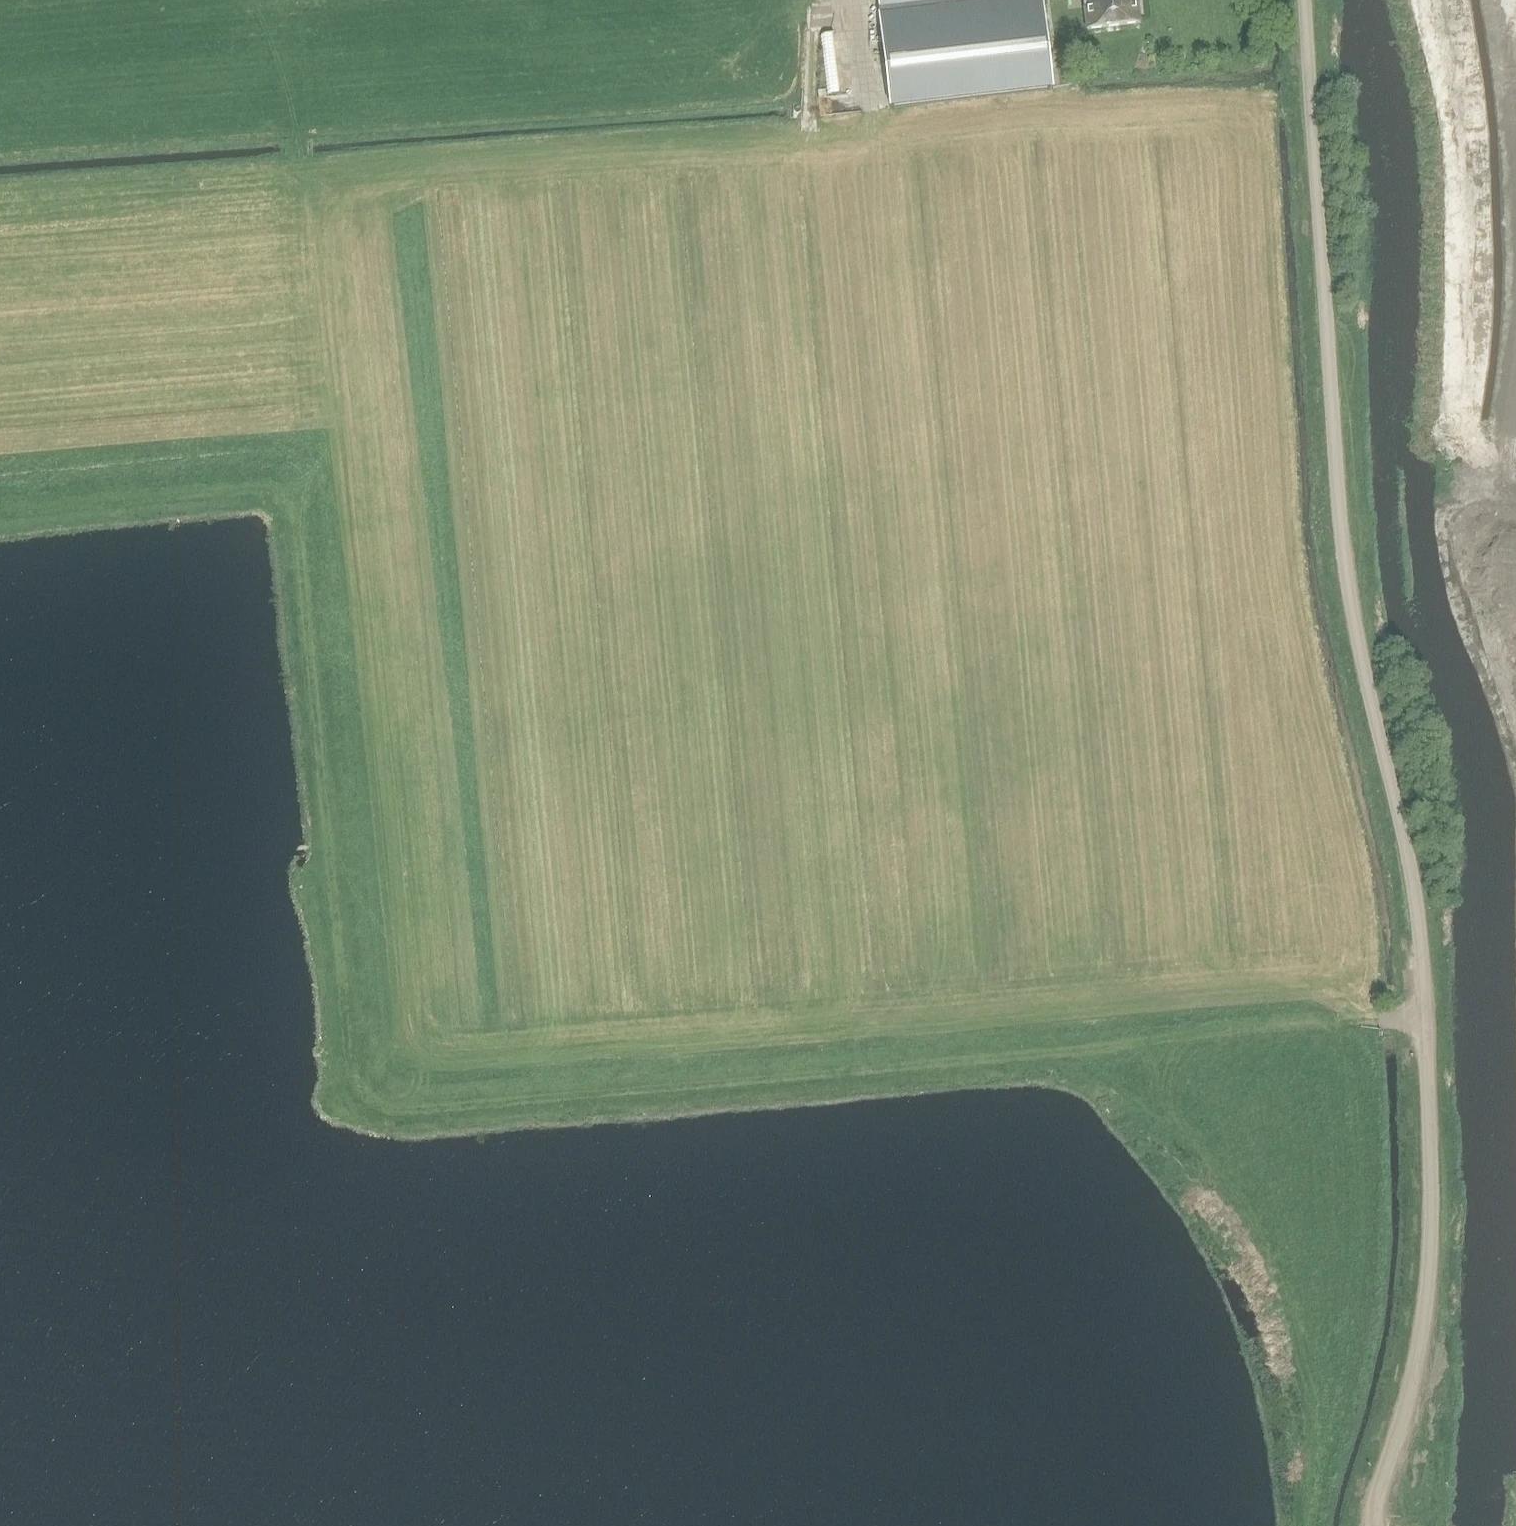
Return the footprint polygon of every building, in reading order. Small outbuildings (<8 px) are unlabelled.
[(890,108),(1051,89),(1041,0),(878,0),(890,108)] [(1087,30),(1140,24),(1138,0),(1083,0),(1087,30)]
